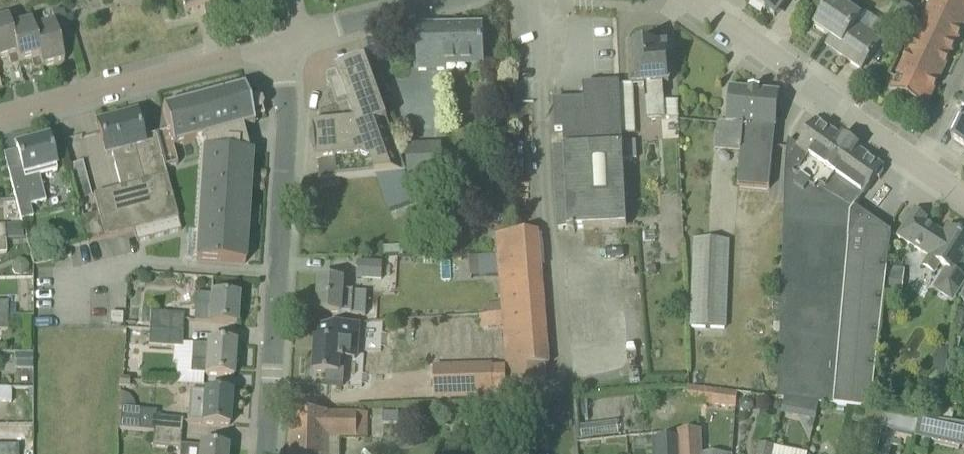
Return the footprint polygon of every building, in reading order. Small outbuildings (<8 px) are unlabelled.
[(207,20),(236,12),(233,0),(182,0),(185,13),(204,8),(207,20)] [(749,1),(774,18),(787,0),(750,0),(749,1)] [(822,16),(815,28),(841,46),(836,53),(861,70),(879,43),(873,39),(882,25),(865,14),(861,20),(830,0),(820,15),(822,16)] [(925,109),(963,26),(963,0),(934,0),(890,92),(925,109)] [(902,39),(918,16),(901,5),(885,28),(902,39)] [(45,26),(33,30),(43,68),(64,63),(59,44),(72,41),(64,12),(42,17),(45,26)] [(15,17),(7,19),(19,64),(32,61),(34,70),(43,68),(33,30),(32,23),(18,27),(15,17)] [(8,57),(11,67),(19,64),(7,19),(0,21),(0,60),(8,57)] [(482,26),(417,28),(418,70),(446,69),(446,64),(483,63),(482,26)] [(629,49),(631,86),(644,86),(646,121),(665,120),(663,85),(669,85),(667,53),(661,54),(660,47),(644,48),(641,45),(634,46),(632,49),(629,49)] [(319,109),(319,127),(355,123),(358,131),(367,128),(388,121),(366,60),(329,73),(327,78),(331,87),(319,109)] [(622,135),(621,86),(596,87),(596,102),(585,102),(585,100),(553,102),(555,132),(563,132),(568,231),(626,229),(623,146),(622,135)] [(252,155),(253,154),(249,153),(243,129),(255,126),(244,87),(163,109),(169,132),(156,135),(163,161),(176,157),(173,148),(203,140),(205,151),(199,259),(197,259),(197,261),(246,264),(246,261),(244,261),(250,155),(252,155)] [(731,89),(727,124),(717,123),(715,150),(740,153),(737,186),(769,190),(779,94),(731,89)] [(112,154),(121,189),(94,196),(98,214),(84,217),(91,242),(134,231),(178,219),(163,161),(156,135),(142,139),(136,116),(123,120),(123,121),(100,127),(100,126),(98,127),(106,156),(112,154)] [(951,139),(963,148),(963,120),(951,139)] [(406,173),(388,121),(367,128),(358,131),(355,123),(319,127),(319,181),(389,175),(406,173)] [(883,168),(816,121),(816,122),(812,123),(808,129),(810,130),(794,154),(787,149),(785,174),(780,330),(778,399),(784,400),(819,404),(871,410),(892,234),(855,208),(877,178),(880,180),(884,174),(883,168)] [(24,175),(10,179),(21,221),(33,218),(30,207),(42,203),(35,177),(57,171),(49,140),(16,148),(24,175)] [(407,147),(409,179),(442,178),(441,146),(407,147)] [(77,196),(89,195),(85,162),(73,163),(77,196)] [(959,274),(963,267),(963,258),(963,257),(963,256),(963,238),(953,231),(949,237),(925,222),(927,220),(913,211),(897,237),(930,258),(924,268),(934,275),(940,266),(945,269),(932,289),(953,302),(963,285),(963,277),(959,274)] [(181,230),(178,219),(134,231),(137,242),(181,230)] [(5,240),(23,238),(22,224),(5,225),(5,226),(0,227),(0,240),(5,240)] [(504,235),(496,236),(508,384),(546,382),(544,366),(549,366),(538,226),(525,227),(525,228),(504,230),(504,235)] [(691,329),(725,330),(729,241),(694,242),(691,329)] [(356,279),(381,280),(382,263),(358,261),(356,279)] [(340,315),(340,314),(365,316),(367,294),(342,292),(342,282),(320,280),(318,313),(340,315)] [(197,294),(195,323),(237,326),(238,297),(197,294)] [(959,311),(955,328),(963,330),(963,312),(959,311)] [(151,313),(150,331),(183,333),(184,315),(151,313)] [(150,331),(149,346),(182,349),(183,333),(150,331)] [(316,340),(314,373),(340,375),(341,357),(357,358),(357,345),(341,344),(342,342),(316,340)] [(238,348),(235,348),(235,346),(193,343),(190,374),(206,375),(206,376),(233,378),(234,363),(237,364),(240,361),(241,351),(238,348)] [(428,347),(428,364),(460,363),(459,346),(428,347)] [(493,397),(492,365),(434,367),(435,399),(493,397)] [(711,406),(736,409),(738,394),(713,391),(711,406)] [(232,395),(190,393),(187,423),(203,425),(230,427),(232,395)] [(815,421),(819,404),(784,400),(781,414),(798,418),(804,414),(807,419),(815,421)] [(120,429),(154,433),(181,435),(183,420),(156,418),(156,412),(122,409),(120,429)] [(367,414),(292,413),(291,453),(326,453),(326,438),(366,439),(367,414)] [(399,424),(399,414),(383,414),(383,424),(399,424)] [(914,435),(917,420),(887,415),(886,417),(884,429),(914,435)] [(931,421),(927,441),(963,449),(963,425),(931,421)] [(679,438),(680,453),(701,453),(700,432),(679,433),(679,438)] [(181,435),(154,433),(153,447),(180,450),(181,435)] [(679,438),(657,439),(658,453),(680,453),(679,438)] [(774,447),(759,444),(757,453),(773,453),(774,447)]
